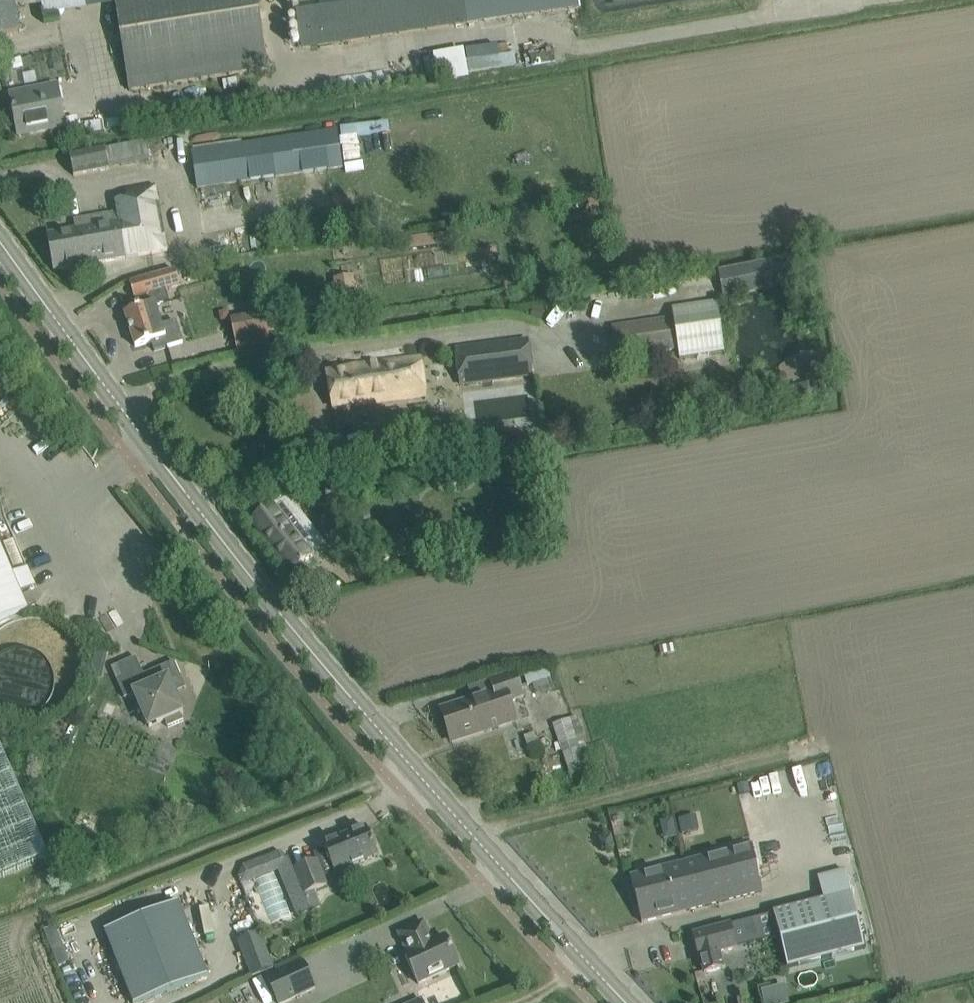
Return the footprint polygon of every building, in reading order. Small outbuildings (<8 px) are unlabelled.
[(16,0),(0,0),(0,35),(21,32),(16,0)] [(258,0),(116,0),(128,91),(268,72),(258,0)] [(320,9),(297,12),(302,49),(580,5),(580,0),(318,0),(320,9)] [(462,49),(464,73),(513,69),(512,55),(494,56),(493,46),(462,49)] [(21,62),(12,64),(14,72),(22,71),(21,62)] [(65,127),(57,86),(24,92),(26,104),(13,107),(19,137),(65,127)] [(103,121),(79,124),(80,136),(105,133),(103,121)] [(343,168),(338,131),(192,151),(198,189),(343,168)] [(110,169),(106,149),(70,156),(74,176),(110,169)] [(168,250),(156,185),(126,190),(128,202),(116,204),(118,214),(107,216),(107,217),(75,223),(76,230),(47,235),(54,271),(168,250)] [(418,249),(450,245),(449,233),(417,237),(418,249)] [(780,260),(718,271),(723,298),(785,287),(780,260)] [(162,325),(158,311),(172,307),(167,289),(180,284),(176,271),(130,284),(134,298),(135,298),(139,310),(125,314),(136,347),(151,343),(154,352),(183,343),(176,321),(162,325)] [(673,311),(674,317),(612,327),(617,360),(719,344),(713,305),(673,311)] [(272,311),(231,319),(238,352),(271,346),(269,336),(292,331),(288,310),(272,313),(272,311)] [(535,310),(532,320),(543,324),(547,314),(535,310)] [(528,339),(456,348),(461,386),(533,377),(528,339)] [(426,396),(421,354),(355,364),(352,369),(327,373),(332,408),(357,404),(357,407),(426,396)] [(787,389),(790,406),(825,399),(818,360),(803,362),(807,385),(787,389)] [(458,420),(432,423),(436,458),(462,455),(458,420)] [(312,541),(302,527),(292,534),(272,506),(252,522),(292,573),(307,561),(312,558),(303,547),(312,541)] [(0,544),(0,623),(29,610),(22,594),(36,588),(28,569),(14,576),(0,544)] [(677,646),(661,649),(662,658),(679,655),(677,646)] [(96,653),(91,672),(105,675),(109,656),(96,653)] [(183,712),(170,682),(181,677),(174,662),(144,675),(136,657),(112,668),(125,699),(135,694),(143,712),(142,717),(144,721),(147,724),(149,727),(165,720),(168,728),(184,721),(181,714),(183,712)] [(548,670),(524,677),(528,689),(552,681),(548,670)] [(516,721),(510,702),(524,698),(516,673),(490,681),(494,693),(441,711),(451,742),(516,721)] [(571,775),(594,767),(578,718),(555,725),(571,775)] [(72,727),(67,737),(75,741),(80,730),(72,727)] [(48,857),(0,745),(0,878),(48,857)] [(748,782),(737,785),(740,796),(751,793),(748,782)] [(687,819),(679,820),(682,836),(690,835),(687,819)] [(378,856),(367,828),(323,845),(335,873),(378,856)] [(612,839),(599,842),(602,854),(615,851),(612,839)] [(762,892),(753,846),(631,877),(642,922),(662,917),(762,892)] [(327,886),(317,860),(294,869),(305,895),(327,886)] [(866,951),(852,892),(846,869),(819,876),(824,899),(772,912),(773,914),(779,938),(788,971),(866,951)] [(209,977),(180,903),(105,932),(133,1002),(143,1002),(209,977)] [(773,914),(741,922),(743,930),(746,942),(758,939),(759,943),(779,938),(773,914)] [(459,966),(446,937),(433,943),(423,923),(399,934),(409,954),(405,956),(418,984),(459,966)] [(724,968),(720,953),(738,948),(731,925),(693,935),(699,958),(700,958),(704,973),(724,968)] [(270,967),(256,931),(236,939),(249,975),(270,967)] [(267,982),(277,1002),(288,1002),(316,990),(304,965),(267,982)] [(782,983),(759,989),(762,1002),(787,1002),(782,983)]
